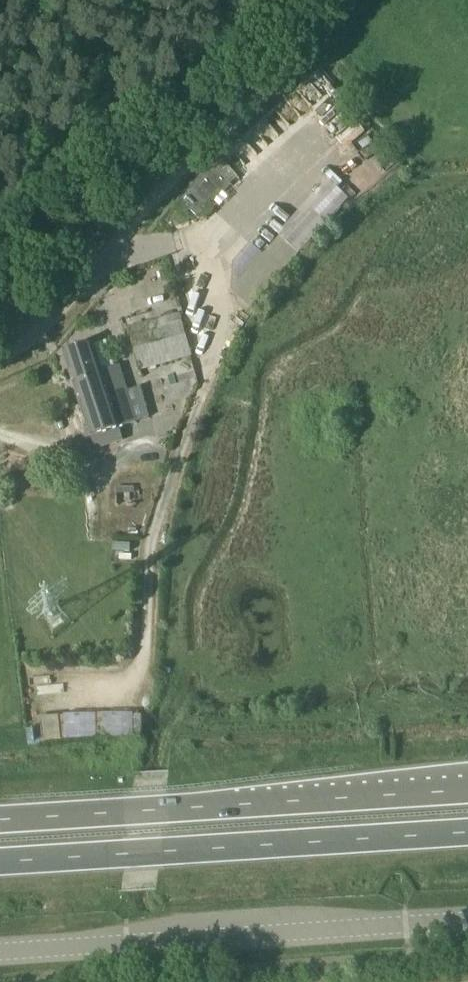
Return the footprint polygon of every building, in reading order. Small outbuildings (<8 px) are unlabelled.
[(214,167),(181,200),(199,218),(232,185),(214,167)] [(250,303),(348,198),(327,179),(262,249),(253,241),(227,269),(239,280),(233,287),(250,303)] [(191,357),(187,340),(180,314),(130,328),(141,370),(191,357)] [(120,428),(137,422),(118,366),(102,372),(92,343),(63,353),(91,437),(92,437),(96,449),(124,439),(120,428)] [(40,740),(133,736),(132,711),(39,715),(40,740)]
